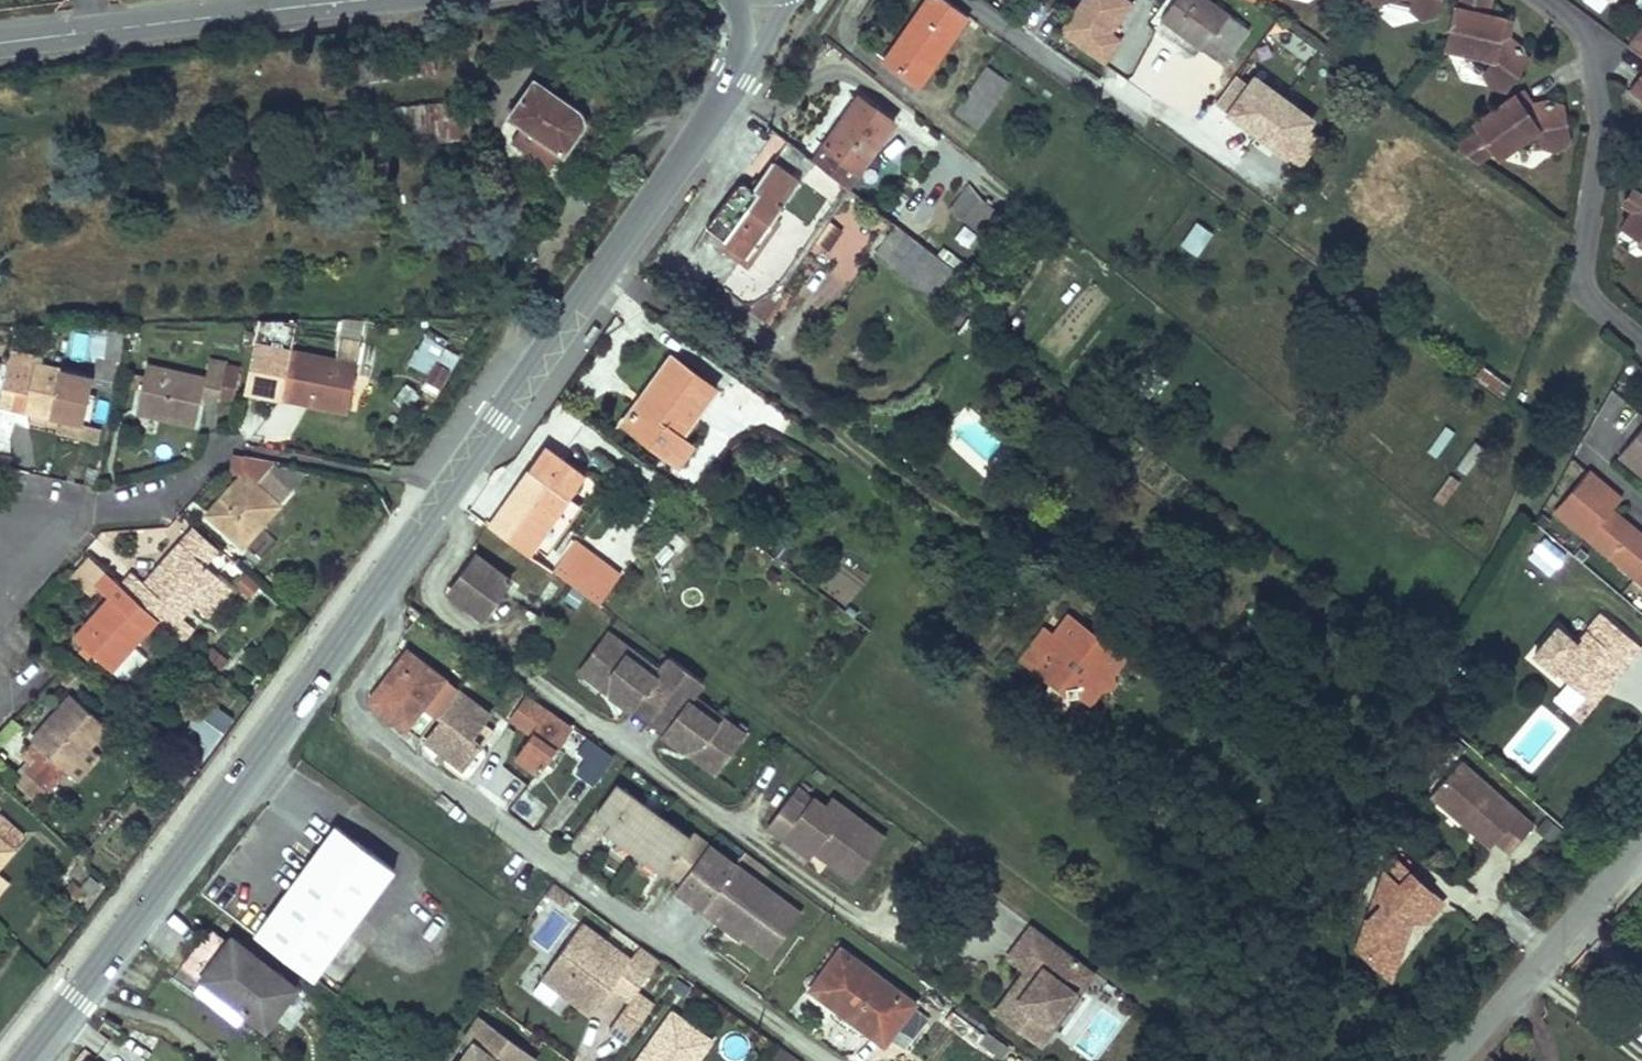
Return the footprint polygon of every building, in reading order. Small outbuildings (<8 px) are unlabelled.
[(945,0),(932,0),(886,63),(919,87),(968,17),(963,13),(947,1),(945,0)] [(1113,32),(1134,2),(1132,0),(1080,0),(1056,34),(1104,67),(1123,39),(1113,32)] [(1160,19),(1222,64),(1248,29),(1209,0),(1173,0),(1160,19)] [(1411,10),(1420,19),(1436,14),(1438,3),(1439,0),(1412,0),(1411,10)] [(1437,51),(1465,55),(1472,47),(1491,62),(1484,75),(1488,86),(1504,90),(1527,59),(1520,46),(1503,41),(1510,18),(1486,11),(1488,0),(1454,0),(1437,51)] [(1636,20),(1620,41),(1633,51),(1641,58),(1641,24),(1636,20)] [(1314,121),(1241,66),(1210,106),(1284,162),(1314,121)] [(986,67),(951,114),(975,131),(1009,83),(986,67)] [(1629,90),(1641,100),(1641,72),(1629,90)] [(510,118),(526,130),(514,144),(551,171),(562,156),(579,134),(581,129),(581,124),(581,119),(580,114),(575,110),(535,81),(510,118)] [(1472,131),(1450,147),(1478,166),(1491,154),(1497,161),(1517,147),(1516,138),(1537,131),(1540,144),(1555,149),(1567,142),(1560,106),(1548,102),(1534,111),(1518,91),(1472,124),(1472,131)] [(412,144),(475,137),(472,100),(362,113),(363,127),(410,123),(412,144)] [(815,142),(805,156),(840,183),(847,189),(893,126),(858,101),(824,149),(815,142)] [(720,294),(749,312),(770,283),(781,292),(850,192),(847,189),(840,183),(805,156),(795,149),(789,144),(755,190),(748,187),(745,186),(743,186),(740,187),(708,231),(746,258),(720,294)] [(1641,239),(1641,174),(1622,205),(1629,210),(1620,224),(1641,239)] [(948,209),(965,223),(982,201),(964,188),(948,209)] [(982,201),(965,223),(981,235),(997,213),(982,201)] [(1198,226),(1183,247),(1194,254),(1208,233),(1198,226)] [(960,277),(895,227),(874,255),(940,304),(942,302),(955,284),(960,277)] [(770,283),(749,312),(781,292),(770,283)] [(955,284),(942,302),(956,314),(970,295),(955,284)] [(146,324),(132,324),(131,332),(142,336),(146,324)] [(259,324),(257,334),(255,345),(245,390),(284,397),(284,399),(349,411),(358,365),(362,345),(339,340),(335,361),(292,352),(297,325),(259,324)] [(120,360),(125,329),(101,325),(101,334),(110,337),(107,357),(98,356),(97,367),(102,368),(102,377),(117,378),(123,359),(120,360)] [(16,327),(14,335),(25,339),(28,328),(16,327)] [(257,334),(248,332),(245,342),(255,345),(257,334)] [(0,399),(0,407),(10,409),(10,408),(23,411),(25,412),(84,426),(94,381),(35,368),(36,359),(10,353),(5,372),(0,399)] [(442,356),(436,368),(451,376),(457,364),(442,356)] [(638,403),(624,422),(667,454),(681,435),(717,389),(674,357),(644,395),(650,401),(644,408),(638,403)] [(144,376),(141,390),(136,413),(195,425),(201,396),(219,400),(220,395),(234,398),(239,370),(208,363),(205,379),(146,367),(144,376)] [(129,387),(141,390),(144,376),(133,374),(129,387)] [(644,395),(638,403),(644,408),(650,401),(644,395)] [(1628,442),(1641,454),(1641,425),(1628,442)] [(681,435),(667,454),(679,463),(694,445),(681,435)] [(1628,442),(1617,455),(1641,475),(1641,454),(1628,442)] [(544,448),(489,525),(528,554),(529,555),(585,477),(544,448)] [(206,512),(241,544),(310,470),(274,463),(238,455),(231,472),(243,472),(206,512)] [(1616,493),(1588,470),(1554,510),(1641,584),(1641,533),(1613,510),(1606,504),(1616,493)] [(1623,498),(1616,493),(1606,504),(1613,510),(1623,498)] [(570,585),(574,588),(599,607),(621,575),(597,557),(614,532),(612,531),(626,510),(605,496),(551,571),(569,585),(570,585)] [(134,599),(158,620),(170,631),(192,607),(218,578),(201,566),(217,550),(194,531),(147,585),(135,575),(123,588),(134,599)] [(1546,537),(1527,559),(1547,577),(1566,555),(1546,537)] [(478,555),(449,594),(483,618),(511,579),(478,555)] [(93,596),(100,588),(110,577),(90,558),(72,577),(93,596)] [(259,587),(245,575),(238,584),(252,596),(259,587)] [(76,640),(110,672),(158,620),(134,599),(123,588),(110,577),(100,588),(112,600),(76,640)] [(542,577),(527,598),(534,603),(549,582),(542,577)] [(218,578),(192,607),(206,618),(233,589),(218,578)] [(1034,669),(1033,672),(1049,684),(1051,685),(1058,677),(1063,681),(1066,696),(1078,694),(1089,703),(1101,688),(1110,688),(1116,680),(1112,671),(1124,656),(1108,644),(1097,645),(1089,638),(1087,628),(1068,614),(1045,645),(1043,646),(1048,650),(1034,669)] [(1600,614),(1574,644),(1555,628),(1532,654),(1551,671),(1582,698),(1617,657),(1624,664),(1638,647),(1600,614)] [(1108,644),(1087,628),(1089,638),(1097,645),(1108,644)] [(702,683),(671,659),(657,677),(633,659),(637,653),(609,632),(580,673),(632,709),(643,696),(677,721),(666,736),(715,776),(746,734),(719,714),(714,720),(690,701),(702,683)] [(1020,658),(1034,669),(1048,650),(1043,646),(1045,645),(1035,638),(1020,658)] [(133,650),(117,671),(128,679),(143,659),(133,650)] [(1617,657),(1582,698),(1568,714),(1575,721),(1624,664),(1617,657)] [(384,685),(370,702),(419,739),(436,716),(441,721),(425,743),(461,769),(480,744),(466,733),(477,719),(483,723),(490,714),(420,660),(413,670),(405,664),(387,688),(384,685)] [(1058,677),(1051,685),(1049,684),(1042,695),(1065,711),(1070,705),(1066,696),(1063,681),(1058,677)] [(643,696),(632,709),(666,736),(677,721),(643,696)] [(33,762),(22,774),(48,797),(59,785),(53,780),(61,771),(66,776),(89,750),(107,730),(71,698),(31,743),(33,746),(25,755),(33,762)] [(208,699),(167,754),(191,774),(234,716),(208,699)] [(526,699),(511,720),(532,735),(516,758),(539,774),(570,729),(526,699)] [(586,762),(576,776),(592,789),(612,760),(586,741),(576,755),(586,762)] [(89,750),(66,776),(76,785),(99,759),(89,750)] [(473,779),(505,805),(525,782),(492,755),(473,779)] [(1532,823),(1459,759),(1428,795),(1449,813),(1452,810),(1459,816),(1456,819),(1488,847),(1494,841),(1507,852),(1532,823)] [(48,797),(22,774),(17,788),(34,805),(48,797)] [(617,786),(598,813),(612,823),(607,829),(641,855),(664,871),(666,869),(682,880),(675,889),(719,921),(723,915),(745,932),(743,935),(771,955),(802,913),(693,832),(689,838),(617,786)] [(526,792),(513,809),(532,823),(545,805),(526,792)] [(838,817),(824,806),(811,798),(804,807),(789,795),(767,827),(783,839),(788,832),(814,852),(854,880),(885,838),(844,808),(838,817)] [(824,806),(838,817),(844,808),(830,797),(824,806)] [(1459,816),(1452,810),(1449,813),(1456,819),(1459,816)] [(22,838),(0,818),(0,863),(22,838)] [(333,824),(251,933),(272,950),(301,972),(308,978),(391,868),(333,824)] [(788,832),(783,839),(809,858),(814,852),(788,832)] [(1409,871),(1389,853),(1383,870),(1398,884),(1409,871)] [(84,870),(69,887),(80,897),(96,880),(84,870)] [(1398,884),(1383,870),(1357,947),(1381,969),(1383,963),(1397,924),(1412,908),(1424,918),(1440,900),(1409,871),(1398,884)] [(0,872),(0,893),(11,882),(0,872)] [(1397,924),(1383,963),(1424,918),(1412,908),(1397,924)] [(745,932),(723,915),(719,921),(741,937),(743,935),(745,932)] [(659,960),(640,945),(631,958),(581,922),(541,978),(587,1010),(592,1003),(596,1006),(613,984),(631,998),(659,960)] [(197,983),(201,978),(229,943),(208,927),(177,967),(197,983)] [(1059,946),(1042,933),(1018,965),(1036,979),(1046,985),(1038,997),(1042,1000),(1034,1012),(1030,1008),(1015,1028),(1050,1054),(1065,1034),(1057,1029),(1080,997),(1088,1003),(1105,980),(1059,946)] [(229,943),(201,978),(265,1027),(294,987),(231,939),(229,943)] [(839,949),(812,985),(836,1003),(833,1007),(882,1044),(912,1004),(839,949)] [(1046,985),(1036,979),(1006,1021),(1015,1028),(1030,1008),(1034,1012),(1042,1000),(1038,997),(1046,985)] [(812,985),(809,990),(833,1007),(836,1003),(812,985)] [(1088,1003),(1080,997),(1057,1029),(1065,1034),(1067,1035),(1090,1004),(1088,1003)] [(591,1014),(596,1006),(592,1003),(587,1010),(591,1014)] [(979,1035),(983,1030),(984,1028),(955,1007),(950,1014),(979,1035)] [(912,1009),(901,1034),(915,1040),(927,1015),(912,1009)] [(672,1011),(636,1060),(697,1060),(713,1040),(672,1011)] [(979,1035),(950,1014),(943,1023),(972,1044),(975,1041),(979,1035)] [(455,1060),(534,1060),(538,1055),(483,1019),(455,1060)] [(983,1030),(979,1035),(975,1041),(997,1058),(1006,1048),(983,1030)] [(784,1050),(776,1060),(777,1060),(798,1060),(784,1050)]
